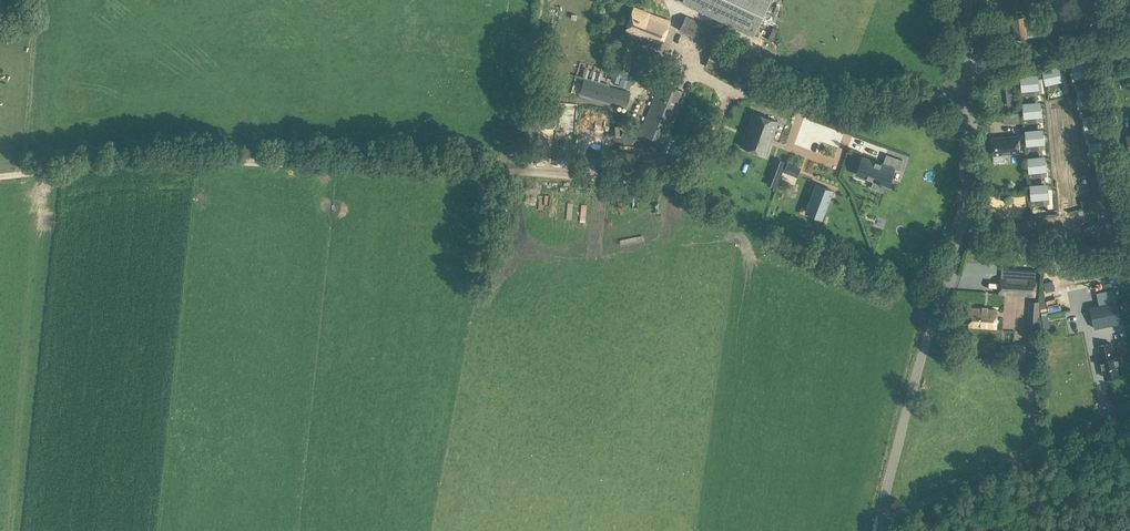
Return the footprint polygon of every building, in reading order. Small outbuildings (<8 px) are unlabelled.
[(764,0),(686,0),(751,29),(764,0)] [(634,8),(624,34),(660,48),(670,21),(634,8)] [(707,36),(710,27),(704,25),(706,19),(691,14),(689,18),(679,14),(675,25),(707,36)] [(1029,38),(1026,16),(1012,17),(1015,40),(1029,38)] [(988,35),(1002,34),(1001,23),(987,24),(988,35)] [(614,68),(611,81),(619,82),(620,77),(621,77),(619,85),(629,88),(631,80),(627,79),(635,47),(621,44),(617,59),(620,59),(618,69),(614,68)] [(1087,62),(1074,65),(1076,76),(1090,73),(1087,62)] [(1058,68),(1045,71),(1047,82),(1061,79),(1058,68)] [(1037,75),(1022,76),(1023,90),(1038,88),(1037,75)] [(631,92),(584,79),(580,94),(627,107),(631,92)] [(653,87),(657,88),(639,133),(665,144),(686,92),(660,82),(656,80),(653,87)] [(989,92),(1010,92),(1010,81),(988,82),(989,92)] [(1093,88),(1080,91),(1082,102),(1096,99),(1093,88)] [(990,94),(990,105),(1012,104),(1011,93),(990,94)] [(1040,102),(1024,103),(1025,117),(1041,115),(1040,102)] [(587,103),(587,119),(599,119),(599,103),(587,103)] [(1017,106),(1000,107),(1001,115),(1017,115),(1017,106)] [(778,121),(752,112),(740,146),(766,155),(778,121)] [(1086,118),(1088,129),(1101,126),(1099,115),(1086,118)] [(1042,129),(1027,130),(1028,144),(1043,143),(1042,129)] [(1021,153),(1019,136),(991,138),(993,155),(1021,153)] [(1092,145),(1094,155),(1107,152),(1105,142),(1092,145)] [(899,157),(915,164),(918,156),(903,149),(899,157)] [(873,180),(886,185),(892,168),(899,170),(903,160),(886,154),(883,164),(864,157),(857,174),(873,180)] [(1044,157),(1029,158),(1030,171),(1046,170),(1044,157)] [(771,175),(779,178),(785,162),(777,159),(771,175)] [(797,176),(800,168),(787,163),(784,171),(797,176)] [(1081,177),(1080,183),(1096,187),(1097,181),(1081,177)] [(815,184),(807,207),(824,213),(833,191),(815,184)] [(1047,184),(1031,185),(1032,199),(1048,197),(1047,184)] [(887,203),(885,186),(870,187),(872,204),(887,203)] [(1025,226),(1026,216),(1009,215),(1008,225),(1025,226)] [(855,261),(861,257),(856,250),(850,254),(855,261)] [(1036,281),(1000,278),(999,295),(1035,297),(1036,281)] [(1041,301),(1029,300),(1028,330),(1039,331),(1041,301)] [(1117,301),(1100,304),(1091,306),(1096,329),(1122,323),(1117,301)] [(999,307),(970,306),(969,327),(998,328),(999,307)] [(1121,357),(1118,357),(1118,356),(1114,357),(1111,343),(1099,346),(1102,360),(1101,360),(1105,378),(1122,374),(1120,366),(1123,364),(1121,357)] [(1025,345),(1011,344),(1010,359),(1024,359),(1025,345)]
